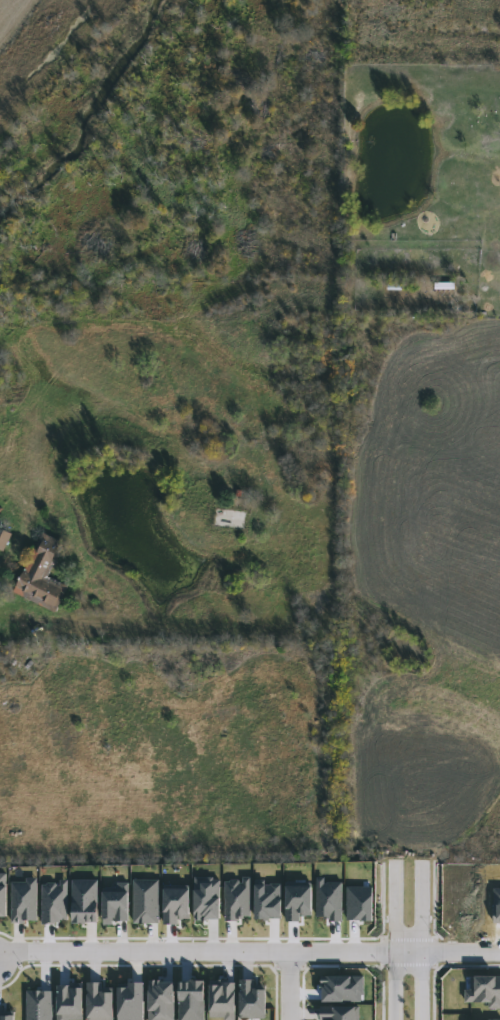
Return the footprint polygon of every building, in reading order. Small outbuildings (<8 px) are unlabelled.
[(9,549),(0,549),(0,522),(9,522),(9,549)] [(57,612),(15,594),(41,533),(65,543),(50,578),(68,586),(57,612)]
